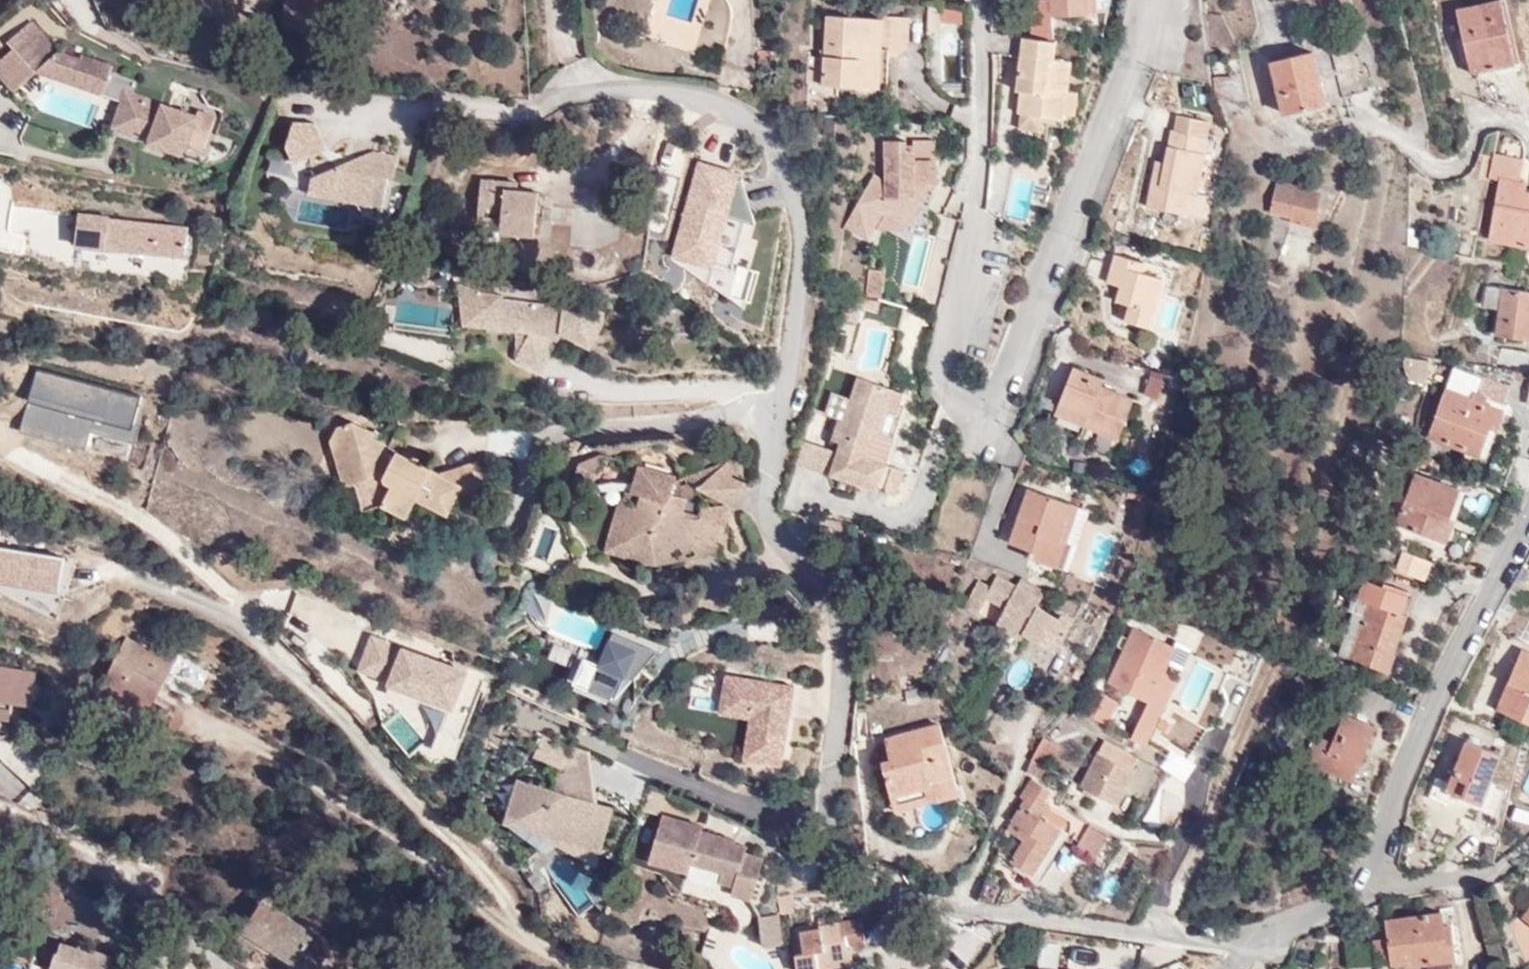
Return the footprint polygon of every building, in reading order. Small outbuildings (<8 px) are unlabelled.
[(270,47),(318,47),(321,5),(326,0),(281,0),(279,9),(272,16),(270,47)] [(1050,56),(1051,32),(1090,29),(1089,0),(1033,0),(1033,2),(1040,3),(1040,16),(1022,16),(1023,51),(1050,56)] [(1441,19),(1455,85),(1505,75),(1490,7),(1441,19)] [(931,16),(916,14),(915,41),(930,42),(931,16)] [(81,54),(57,44),(33,16),(8,40),(13,46),(5,53),(0,57),(0,74),(13,90),(36,70),(119,100),(112,125),(187,152),(190,143),(203,147),(216,114),(202,107),(199,113),(134,88),(125,85),(129,76),(111,69),(80,56),(81,54)] [(814,64),(810,94),(868,97),(871,73),(900,58),(901,32),(817,27),(814,64)] [(82,49),(81,54),(80,56),(111,69),(114,60),(82,49)] [(1023,51),(1014,50),(1005,104),(1012,106),(1009,129),(1017,130),(1038,132),(1055,132),(1064,81),(1049,79),(1050,56),(1023,51)] [(1320,54),(1332,104),(1353,100),(1343,50),(1320,54)] [(1257,71),(1269,127),(1310,117),(1299,60),(1257,71)] [(125,85),(134,88),(138,79),(129,76),(125,85)] [(1204,87),(1203,101),(1225,102),(1225,87),(1204,87)] [(1163,119),(1160,134),(1194,140),(1197,125),(1163,119)] [(293,122),(287,160),(318,165),(324,127),(293,122)] [(1038,132),(1017,130),(1016,145),(1034,147),(1038,132)] [(1052,150),(1055,132),(1038,132),(1034,147),(1052,150)] [(1133,213),(1190,221),(1194,197),(1186,196),(1195,140),(1194,140),(1160,134),(1156,134),(1151,167),(1141,165),(1133,213)] [(924,145),(871,146),(871,222),(863,222),(863,241),(901,241),(900,207),(916,207),(916,191),(925,191),(924,145)] [(315,158),(309,202),(388,212),(394,168),(315,158)] [(694,163),(670,274),(752,292),(756,273),(726,267),(734,230),(731,229),(743,173),(694,163)] [(482,222),(481,233),(513,240),(512,246),(530,252),(533,241),(588,253),(592,244),(605,247),(619,197),(571,185),(562,220),(544,217),(545,212),(530,207),(531,197),(507,191),(508,183),(472,176),(464,217),(482,222)] [(1525,255),(1528,224),(1528,203),(1508,200),(1508,189),(1488,187),(1481,249),(1525,255)] [(1308,222),(1311,202),(1266,195),(1259,229),(1279,233),(1277,242),(1296,245),(1298,233),(1305,234),(1308,222)] [(1325,206),(1311,202),(1308,222),(1322,224),(1325,206)] [(191,221),(82,209),(78,240),(188,252),(191,221)] [(1107,328),(1139,333),(1152,287),(1132,282),(1133,272),(1106,264),(1098,296),(1109,299),(1105,317),(1107,317),(1107,328)] [(1146,267),(1145,279),(1169,281),(1170,269),(1146,267)] [(853,268),(849,306),(871,309),(876,270),(853,268)] [(895,300),(922,308),(929,286),(901,278),(895,300)] [(1487,341),(1522,347),(1528,300),(1478,293),(1476,318),(1491,321),(1487,341)] [(550,371),(552,347),(598,351),(602,308),(460,295),(457,332),(515,337),(513,368),(550,371)] [(1484,375),(1518,379),(1518,362),(1486,358),(1484,375)] [(1413,391),(1419,368),(1392,365),(1390,371),(1395,386),(1413,391)] [(33,370),(19,435),(89,451),(92,435),(133,444),(144,394),(33,370)] [(1061,376),(1047,409),(1076,423),(1072,433),(1106,446),(1120,406),(1091,397),(1093,388),(1061,376)] [(1445,376),(1437,396),(1464,407),(1472,386),(1445,376)] [(1161,401),(1166,382),(1150,378),(1145,396),(1161,401)] [(818,485),(868,500),(879,469),(883,452),(866,446),(881,398),(847,387),(835,424),(829,422),(820,451),(827,454),(818,485)] [(1521,389),(1518,410),(1528,412),(1528,390),(1521,389)] [(1419,444),(1472,465),(1491,417),(1464,407),(1437,396),(1419,444)] [(892,399),(881,398),(866,446),(883,452),(892,421),(888,420),(892,399)] [(1076,423),(1047,409),(1041,420),(1072,433),(1076,423)] [(310,438),(319,451),(344,459),(355,478),(346,485),(359,505),(379,496),(391,515),(384,521),(394,537),(436,522),(431,497),(468,486),(463,462),(426,470),(384,447),(387,434),(374,429),(371,435),(338,418),(317,419),(310,438)] [(890,526),(913,532),(928,485),(922,482),(927,465),(909,460),(890,526)] [(879,469),(868,500),(888,507),(897,474),(879,469)] [(576,559),(630,575),(656,558),(692,567),(710,529),(701,514),(680,509),(674,524),(657,519),(661,502),(640,495),(644,480),(611,472),(599,514),(588,512),(576,559)] [(1450,499),(1412,489),(1397,544),(1428,553),(1436,524),(1443,526),(1450,499)] [(1021,566),(1049,574),(1055,550),(1068,553),(1079,516),(1017,498),(1002,552),(1023,559),(1021,566)] [(1436,524),(1428,553),(1435,554),(1443,526),(1436,524)] [(0,551),(0,590),(60,597),(64,558),(0,551)] [(1462,559),(1442,555),(1440,567),(1460,571),(1462,559)] [(1414,571),(1387,562),(1384,577),(1408,585),(1414,571)] [(1006,593),(985,582),(979,595),(967,589),(952,616),(966,623),(974,606),(1017,628),(1011,642),(1046,660),(1063,628),(1051,622),(1049,625),(1026,613),(1032,600),(1009,588),(1006,593)] [(1358,613),(1337,667),(1368,679),(1374,661),(1378,663),(1400,606),(1354,588),(1346,608),(1358,613)] [(1326,662),(1337,667),(1358,613),(1346,608),(1326,662)] [(1011,641),(1017,628),(990,614),(984,627),(1011,641)] [(1528,644),(1528,618),(1519,639),(1528,644)] [(166,642),(162,650),(129,633),(105,678),(154,702),(181,650),(166,642)] [(573,696),(627,710),(644,645),(609,635),(601,666),(582,661),(573,696)] [(356,683),(446,706),(434,755),(458,761),(481,668),(367,639),(356,683)] [(1126,639),(1101,694),(1140,712),(1155,680),(1166,658),(1126,639)] [(1257,662),(1239,656),(1237,656),(1227,679),(1246,687),(1257,662)] [(1528,734),(1528,668),(1512,660),(1488,711),(1494,715),(1494,720),(1528,734)] [(9,720),(13,701),(31,705),(36,670),(0,664),(0,719),(9,720)] [(723,676),(718,718),(749,721),(744,768),(786,772),(795,683),(723,676)] [(1170,688),(1155,680),(1140,712),(1122,750),(1138,757),(1170,688)] [(1381,728),(1390,706),(1358,696),(1350,719),(1381,728)] [(1084,702),(1072,725),(1099,738),(1111,715),(1084,702)] [(1294,773),(1344,791),(1364,736),(1333,724),(1321,752),(1303,746),(1294,773)] [(927,804),(949,794),(934,737),(881,754),(887,774),(876,779),(884,805),(923,793),(927,804)] [(1494,760),(1459,747),(1456,746),(1440,788),(1426,782),(1419,800),(1448,810),(1451,801),(1468,808),(1466,815),(1489,823),(1498,798),(1482,791),(1494,760)] [(558,761),(531,749),(524,765),(551,777),(558,761)] [(1126,766),(1093,750),(1072,795),(1105,811),(1126,766)] [(1050,758),(1035,751),(1024,775),(1039,782),(1050,758)] [(1177,795),(1184,782),(1162,771),(1155,783),(1177,795)] [(1038,782),(1024,776),(1020,784),(1034,790),(1038,782)] [(601,818),(506,790),(495,824),(506,828),(515,820),(521,822),(546,849),(587,861),(601,818)] [(1045,803),(1024,791),(1013,809),(1018,810),(1000,842),(1016,852),(1005,871),(1028,885),(1057,841),(1037,829),(1044,816),(1038,812),(1039,811),(1045,803)] [(951,801),(949,794),(927,804),(923,793),(884,805),(891,821),(951,801)] [(696,832),(656,821),(642,870),(681,881),(684,871),(715,880),(712,890),(726,894),(724,902),(744,908),(756,864),(738,859),(740,853),(727,849),(728,846),(695,836),(696,832)] [(1101,845),(1084,836),(1071,860),(1089,870),(1101,845)] [(993,864),(1005,871),(1016,852),(1000,842),(993,864)] [(1505,936),(1521,968),(1528,968),(1528,905),(1505,936)] [(259,908),(227,960),(242,968),(259,968),(264,962),(275,968),(312,968),(324,949),(259,908)] [(774,949),(770,918),(751,920),(754,952),(774,949)] [(793,936),(798,957),(789,959),(790,968),(841,968),(844,968),(842,954),(853,952),(852,944),(856,943),(853,923),(836,927),(838,938),(815,942),(813,933),(793,936)] [(1433,924),(1381,930),(1380,941),(1365,944),(1365,968),(1449,968),(1448,945),(1436,944),(1433,924)] [(103,968),(106,968),(112,951),(82,941),(80,944),(64,938),(54,968),(103,968)]
